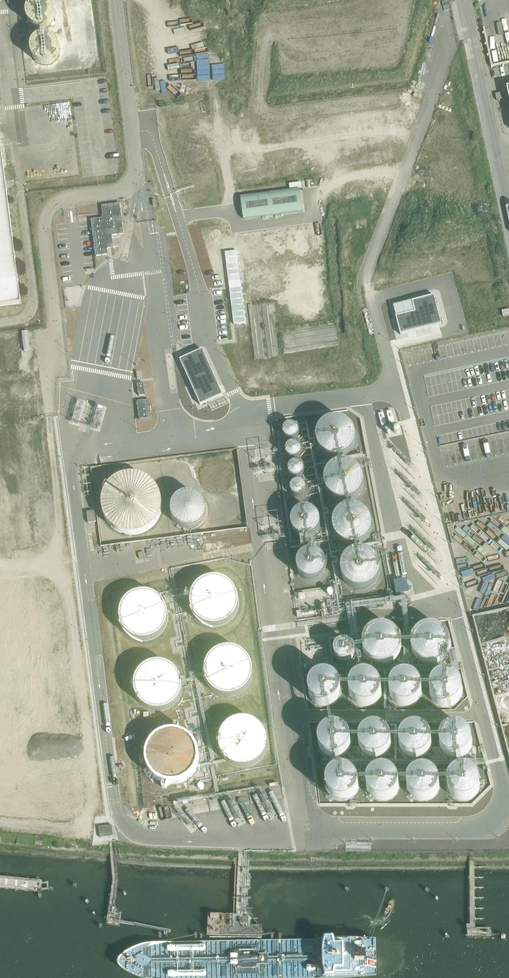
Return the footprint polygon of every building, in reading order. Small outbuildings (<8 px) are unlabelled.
[(56,13),(56,11),(55,8),(53,4),(52,2),(49,0),(32,0),(30,1),(28,4),(26,7),(25,10),(24,13),(25,16),(25,19),(28,24),(33,27),(36,29),(39,29),(42,29),(45,28),(49,27),(51,25),(53,23),(55,20),(56,17),(56,14),(56,13)] [(61,50),(61,49),(60,44),(58,40),(57,39),(55,37),(52,35),(48,34),(46,33),(43,33),(39,34),(36,36),(34,38),(32,41),(30,43),(29,46),(29,49),(30,55),(32,58),(34,61),(38,64),(41,65),(44,65),(47,65),(50,64),(53,63),(56,61),(58,58),(59,56),(60,53),(61,50)] [(21,304),(0,141),(0,307),(21,304)] [(92,219),(93,237),(124,234),(124,228),(118,228),(117,217),(92,219)] [(434,296),(393,307),(400,335),(442,325),(434,296)] [(202,350),(180,360),(200,406),(223,396),(202,350)] [(151,400),(139,401),(139,418),(152,418),(151,400)] [(356,439),(355,435),(355,432),(353,428),(350,425),(348,423),(345,421),(341,420),(337,419),(333,419),(329,420),(326,422),(323,424),(320,428),(318,431),(317,434),(317,439),(317,442),(318,446),(320,449),(322,452),(325,455),(328,456),(331,458),(335,458),(340,458),(343,457),(347,455),(350,453),(352,449),(354,446),(355,442),(356,439)] [(299,432),(299,429),(297,427),(295,425),(292,424),(290,425),(287,426),(285,429),(284,432),(285,434),(286,437),(288,439),(291,439),(294,439),(295,439),(297,438),(299,435),(299,432)] [(302,451),(301,448),(300,446),(297,444),(295,443),(292,444),(289,445),(288,448),(287,451),(287,453),(289,456),(291,458),(294,458),(296,458),(298,458),(299,457),(301,454),(302,451)] [(305,471),(305,470),(304,467),(302,465),(300,463),(298,463),(295,463),(292,465),(290,467),(289,470),(290,473),(291,475),(293,477),(296,478),(299,478),(300,477),(302,476),(304,474),(305,471)] [(364,483),(364,480),(363,476),(361,473),(359,470),(356,467),(353,465),(350,464),(346,463),(341,464),(338,465),(334,466),(331,469),(328,472),(327,475),(326,479),(325,483),(325,487),(327,490),(328,494),(330,496),(333,499),(336,501),(340,502),(344,503),(348,502),(352,501),(355,499),(358,497),(361,494),(363,490),(364,487),(364,483)] [(163,506),(162,506),(162,501),(161,495),(158,490),(155,485),(151,482),(146,479),(141,477),(134,476),(128,476),(122,478),(117,480),(112,484),(108,489),(106,494),(104,499),(103,506),(104,511),(105,517),(108,522),(111,526),(116,530),(120,532),(126,534),(131,535),(138,535),(143,533),(149,530),(153,527),(157,522),(160,517),(162,511),(163,506)] [(307,490),(307,489),(306,487),(305,484),(302,483),(300,482),(297,482),(294,484),(292,486),(292,489),(292,492),(294,494),(296,496),(299,497),(301,497),(303,496),(304,495),(306,493),(307,490)] [(207,512),(207,509),(206,506),(205,503),(203,500),(200,498),(197,496),(194,495),(191,494),(187,495),(183,496),(180,497),(177,499),(175,502),(173,505),(172,508),(172,512),(172,516),(173,519),(175,522),(177,524),(180,527),(182,528),(185,529),(189,530),(193,530),(196,529),(199,527),(202,525),(204,522),(206,519),(207,516),(207,512)] [(372,527),(372,526),(372,523),(371,520),(369,516),(367,513),(364,511),(361,509),(357,507),(353,507),(349,507),(345,508),(342,510),(339,512),(336,515),(334,519),(333,522),(333,526),(333,530),(334,534),(336,537),(338,540),(341,542),(344,544),(348,545),(351,546),(356,546),(359,545),(363,543),(366,540),(369,537),(371,534),(372,530),(372,527)] [(320,524),(320,522),(319,519),(318,517),(316,514),(314,512),(312,511),(309,510),(306,510),(303,510),(300,511),(298,512),(295,514),(293,516),(292,518),(291,521),(291,524),(291,527),(292,529),(293,532),(295,534),(297,536),(299,537),(302,538),(305,539),(308,538),(311,538),(313,536),(315,534),(317,532),(319,530),(320,527),(320,524)] [(381,571),(381,570),(381,567),(380,564),(378,560),(376,557),(373,555),(370,553),(366,551),(362,551),(358,551),(354,552),(351,554),(348,556),(345,559),(343,563),(342,566),(342,570),(342,574),(343,578),(345,581),(347,584),(350,586),(353,588),(356,589),(360,590),(365,589),(368,588),(372,587),(375,584),(377,581),(379,578),(380,574),(381,571)] [(325,567),(325,565),(325,562),(323,559),(322,557),(320,555),(317,554),(315,553),(312,552),(308,553),(306,553),(303,555),(301,557),(299,559),(298,561),(297,564),(296,567),(297,570),(298,572),(299,575),(300,577),(303,579),(305,580),(307,581),(310,581),(313,581),(316,580),(319,579),(321,577),(323,575),(324,572),(325,570),(325,567)] [(240,603),(239,598),(238,593),(235,588),(232,584),(228,582),(223,579),(219,578),(214,578),(209,578),(204,580),(200,583),(196,586),(193,590),(191,594),(190,599),(190,603),(190,608),(192,613),(193,616),(197,620),(201,624),(205,626),(210,628),(214,628),(219,628),(223,627),(228,624),(232,621),(235,618),(238,613),(239,608),(240,603)] [(294,590),(297,622),(342,619),(340,586),(294,590)] [(169,618),(169,617),(169,613),(167,608),(165,604),(162,600),(158,597),(153,594),(148,593),(144,593),(140,593),(135,594),(131,597),(126,600),(123,604),(121,608),(120,613),(119,617),(120,622),(121,627),(123,631),(126,635),(130,638),(134,640),(139,642),(143,642),(149,642),(153,641),(158,638),(161,636),(164,632),(167,628),(169,622),(169,618)] [(400,639),(399,635),(397,632),(394,630),(391,627),(387,626),(383,625),(379,626),(376,626),(373,628),(370,630),(367,632),(365,636),(363,638),(363,643),(362,647),(363,650),(364,653),(366,656),(369,659),(372,662),(375,663),(379,664),(383,664),(387,664),(391,662),(394,660),(397,657),(399,654),(400,651),(401,647),(401,643),(400,639)] [(450,640),(448,636),(446,633),(444,631),(440,629),(437,627),(433,627),(429,627),(426,627),(422,629),(420,631),(417,633),(415,637),(413,639),(412,644),(412,648),(413,651),(414,654),(416,658),(418,660),(422,663),(425,664),(429,665),(433,665),(437,665),(441,663),(444,661),(447,658),(449,656),(450,652),(451,648),(451,644),(450,640)] [(354,653),(354,649),(352,646),(348,643),(345,643),(341,643),(338,645),(335,649),(335,652),(335,656),(337,659),(340,661),(343,663),(347,662),(349,662),(351,660),(353,657),(354,653)] [(254,673),(254,668),(252,663),(250,659),(247,656),(244,653),(239,650),(236,649),(230,648),(224,648),(220,649),(215,652),(212,654),(208,659),(206,663),(205,667),(204,672),(204,677),(205,681),(208,686),(211,690),(215,694),(220,696),(223,697),(228,698),(233,697),(238,696),(242,694),(246,692),(249,688),(252,683),(254,678),(254,673)] [(184,688),(183,683),(182,678),(179,673),(176,670),(171,666),(168,664),(163,663),(159,662),(154,663),(150,664),(146,666),(142,669),(138,673),(136,677),(134,682),(133,687),(134,691),(135,697),(137,701),(140,705),(144,708),(149,711),(153,712),(158,713),(162,712),(168,711),(172,709),(176,706),(179,703),(181,698),(183,693),(184,688)] [(381,691),(381,690),(381,687),(380,684),(378,682),(376,679),(374,677),(371,676),(368,675),(365,674),(362,675),(359,675),(357,677),(354,679),(352,680),(350,684),(349,687),(349,690),(349,692),(350,695),(351,698),(353,701),(355,703),(358,705),(361,706),(364,706),(368,706),(371,705),(373,704),(376,702),(378,700),(379,697),(381,694),(381,691)] [(421,691),(422,691),(421,687),(420,684),(419,682),(417,679),(415,677),(412,676),(408,675),(406,674),(403,675),(400,675),(397,677),(395,679),(393,680),(391,684),(390,687),(389,690),(390,692),(390,695),(391,698),(393,701),(396,703),(398,705),(401,706),(405,706),(408,706),(411,705),(414,704),(416,702),(418,700),(420,697),(421,694),(421,691)] [(463,691),(463,690),(463,687),(462,684),(460,682),(458,679),(456,677),(453,676),(450,675),(447,674),(444,675),(441,675),(439,677),(436,679),(434,680),(432,684),(431,687),(431,690),(431,692),(432,695),(433,698),(435,701),(437,703),(440,705),(443,706),(446,706),(450,706),(452,705),(455,704),(457,702),(460,700),(461,697),(462,694),(463,691)] [(340,691),(340,688),(339,685),(338,682),(336,679),(333,678),(330,676),(327,675),(325,675),(322,675),(319,676),(316,677),(313,679),(312,681),(310,684),(309,687),(308,690),(308,693),(309,696),(310,698),(312,701),(314,703),(317,705),(320,706),(323,707),(327,707),(330,706),(333,704),(335,703),(337,700),(339,697),(340,694),(340,691)] [(268,744),(268,743),(267,738),(266,734),(264,730),(261,726),(257,723),(252,720),(247,719),(244,718),(239,719),(235,720),(230,722),(226,725),(223,728),(221,733),(219,738),(218,742),(218,746),(219,751),(221,755),(224,760),(228,763),(232,766),(237,767),(242,768),(248,768),(252,767),(256,764),(260,762),(263,758),(266,753),(267,748),(268,744)] [(390,743),(390,742),(390,739),(389,736),(388,734),(386,731),(383,729),(380,727),(377,726),(375,726),(371,726),(369,727),(366,728),(363,730),(362,732),(360,735),(359,738),(358,742),(358,744),(359,747),(360,750),(362,753),(364,755),(367,757),(370,758),(373,758),(377,758),(380,757),(383,756),(385,754),(387,752),(389,749),(390,746),(390,743)] [(431,743),(431,742),(430,739),(430,736),(428,734),(426,731),(424,729),(421,727),(418,726),(415,726),(412,726),(409,727),(407,728),(404,730),(402,732),(400,735),(399,739),(399,742),(399,744),(399,747),(401,750),(403,753),(405,755),(408,757),(411,758),(414,758),(418,758),(420,757),(423,756),(425,754),(428,752),(429,749),(430,746),(431,743)] [(472,743),(472,742),(472,739),(471,736),(470,734),(468,731),(465,729),(462,727),(459,726),(457,726),(453,726),(451,727),(448,728),(445,730),(444,732),(442,735),(441,738),(440,742),(440,744),(441,747),(442,750),(444,753),(446,755),(449,757),(452,758),(455,758),(459,758),(462,757),(465,756),(467,754),(469,752),(471,749),(472,746),(472,743)] [(350,743),(349,739),(349,737),(347,734),(345,731),(343,729),(340,728),(337,727),(334,727),(331,727),(328,727),(325,729),(323,731),(321,733),(319,736),(318,739),(318,742),(318,744),(318,747),(320,750),(321,753),(324,755),(326,757),(329,758),(333,759),(337,758),(339,758),(342,756),(344,755),(347,752),(348,749),(349,746),(350,743)] [(197,758),(197,753),(195,748),(193,744),(190,740),(186,737),(183,735),(178,733),(173,733),(168,733),(164,734),(160,736),(156,739),(153,742),(150,746),(149,752),(148,756),(148,761),(149,766),(152,771),(154,774),(157,777),(162,780),(167,782),(172,782),(177,782),(181,781),(186,779),(189,776),(193,772),(195,767),(197,762),(197,758)] [(357,785),(357,782),(356,779),(355,776),(353,774),(350,772),(347,770),(344,769),(342,769),(338,769),(336,770),(333,771),(330,773),(329,775),(327,778),(326,781),(325,784),(325,787),(326,790),(327,793),(329,796),(331,798),(334,799),(337,801),(340,801),(344,801),(347,800),(350,799),(352,797),(354,795),(356,792),(357,789),(357,785)] [(398,785),(397,781),(397,779),(395,776),(393,773),(391,771),(388,770),(385,769),(382,769),(379,769),(376,770),(374,771),(371,773),(369,775),(367,778),(366,781),(366,784),(366,787),(366,790),(368,792),(370,795),(372,797),(375,799),(377,800),(381,801),(385,800),(387,800),(390,798),(392,797),(395,794),(396,791),(397,788),(398,785)] [(438,785),(438,782),(437,779),(436,776),(434,773),(431,772),(428,770),(425,769),(423,769),(420,769),(417,770),(414,771),(411,773),(410,775),(408,778),(407,781),(406,784),(406,787),(407,790),(408,792),(410,795),(412,797),(415,799),(418,800),(421,801),(425,801),(428,800),(431,798),(433,797),(435,794),(437,791),(438,788),(438,785)] [(480,785),(479,781),(479,779),(477,776),(475,773),(473,771),(470,770),(467,769),(464,769),(461,769),(458,770),(456,771),(453,773),(451,775),(449,778),(448,781),(448,784),(448,787),(448,790),(450,792),(452,795),(454,797),(457,799),(459,800),(463,801),(467,800),(469,800),(472,798),(474,797),(477,794),(478,791),(479,788),(480,785)] [(392,807),(404,814),(410,804),(399,797),(392,807)] [(112,825),(99,827),(100,838),(114,836),(112,825)]
